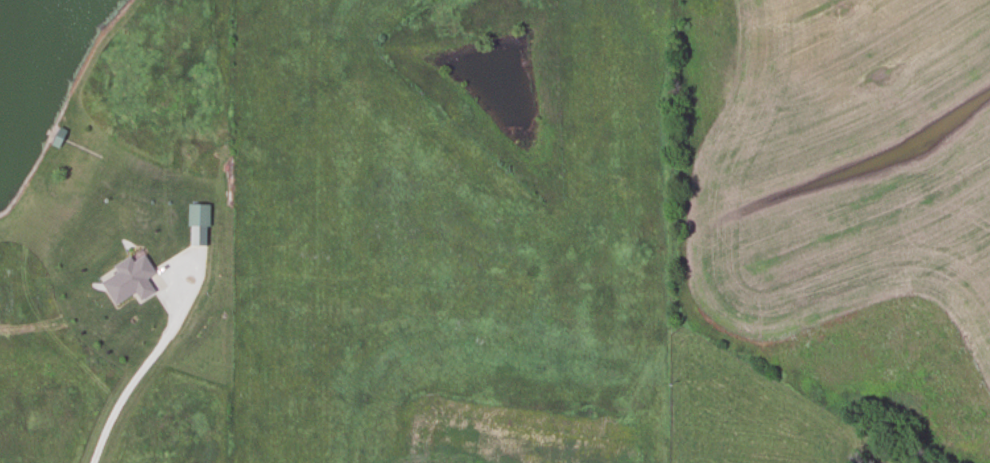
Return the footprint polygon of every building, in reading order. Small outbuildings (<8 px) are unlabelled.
[(207,203),(186,203),(186,225),(207,225),(207,203)]
